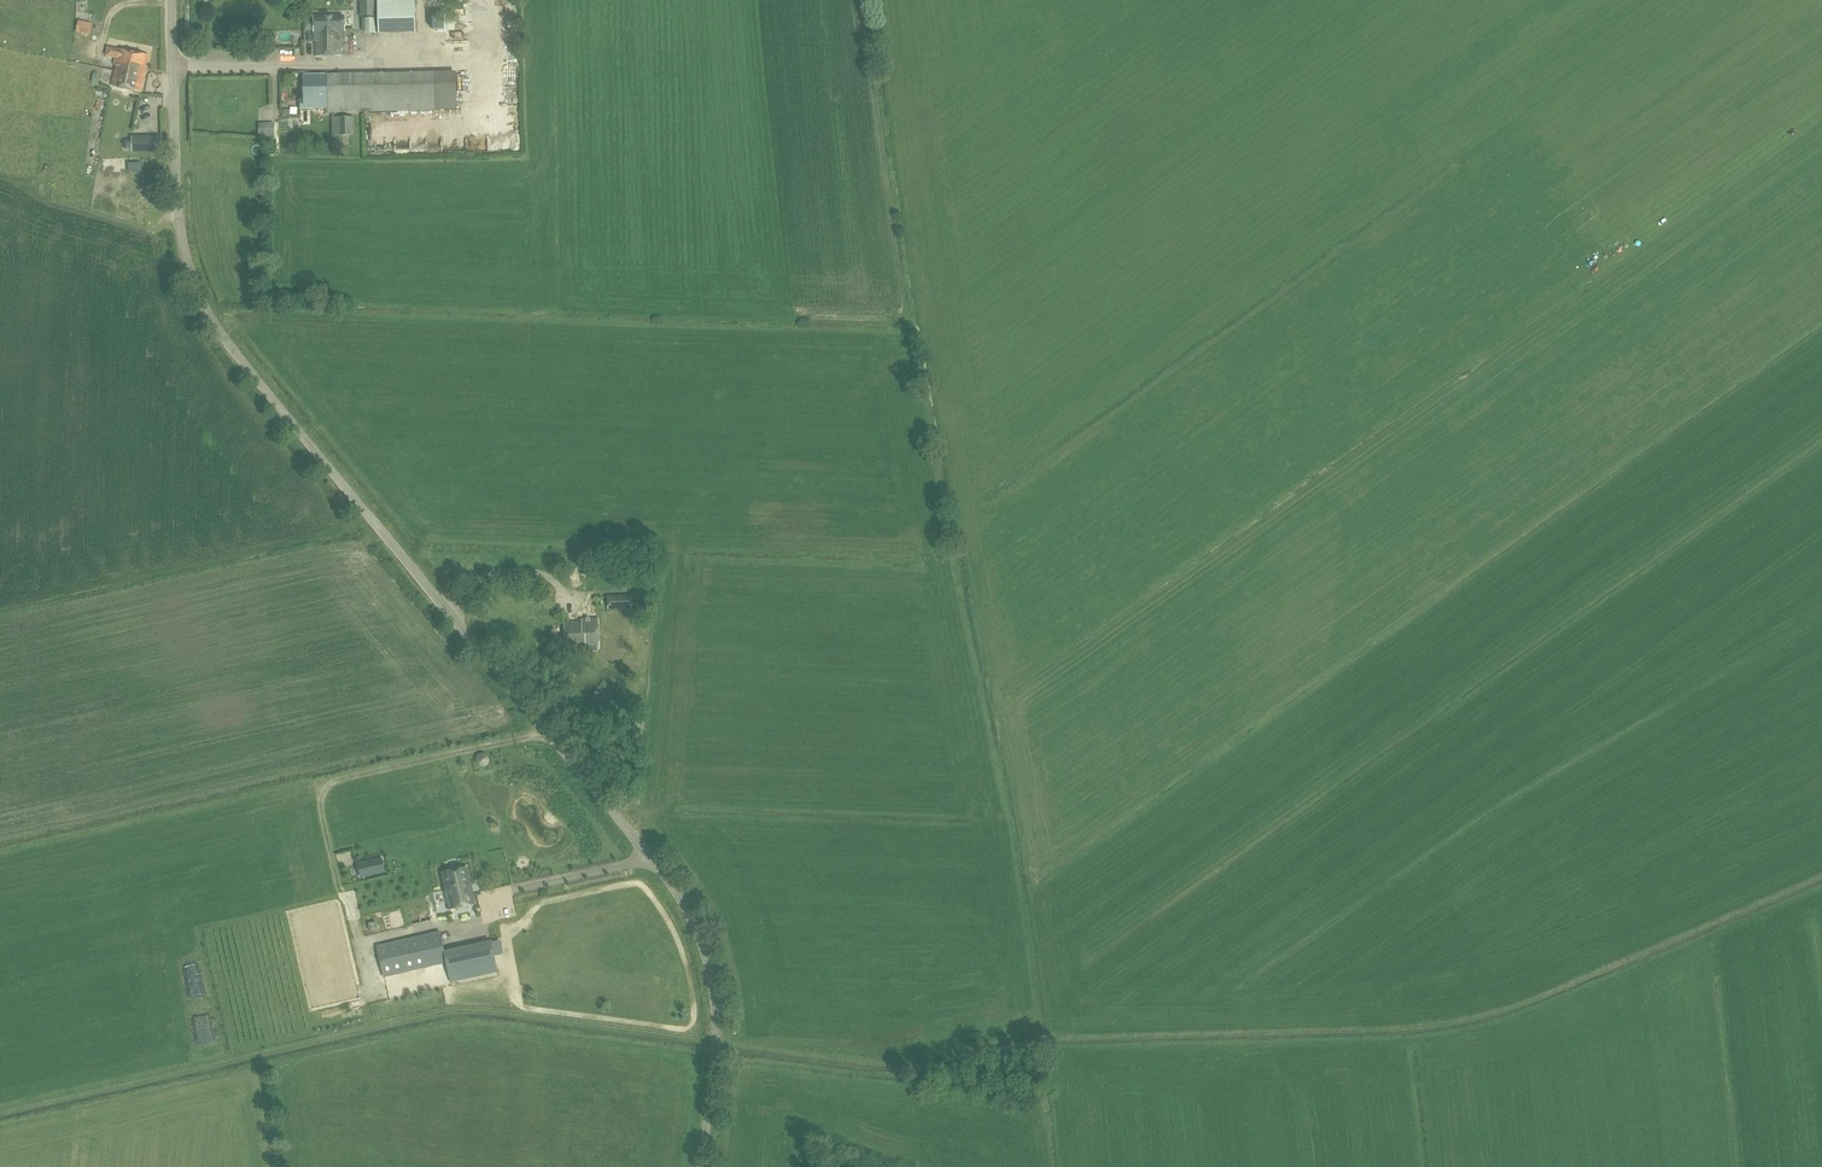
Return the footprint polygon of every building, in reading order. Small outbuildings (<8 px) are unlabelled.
[(360,17),(375,17),(375,0),(360,0),(360,17)] [(379,34),(416,33),(415,0),(378,0),(379,34)] [(444,13),(432,14),(433,28),(445,28),(444,13)] [(316,31),(317,56),(342,55),(341,40),(345,40),(344,16),(314,16),(303,17),(304,32),(316,31)] [(365,18),(365,34),(376,34),(376,18),(365,18)] [(91,34),(93,25),(78,22),(76,32),(91,34)] [(113,85),(141,91),(148,56),(108,47),(106,56),(116,58),(115,65),(117,65),(113,85)] [(326,108),(327,112),(457,109),(456,71),(303,75),(303,100),(299,100),(300,108),(326,108)] [(331,118),(332,136),(353,135),(353,117),(331,118)] [(266,124),(264,131),(276,134),(278,126),(266,124)] [(132,137),(132,152),(161,151),(161,136),(132,137)] [(582,568),(583,582),(598,581),(598,567),(582,568)] [(608,595),(608,610),(632,609),(632,594),(608,595)] [(586,646),(586,649),(599,648),(598,618),(585,619),(585,621),(565,622),(567,647),(586,646)] [(382,857),(358,862),(362,876),(385,870),(382,857)] [(448,913),(473,908),(471,898),(470,898),(468,890),(469,890),(465,873),(441,879),(444,896),(448,895),(450,902),(456,901),(458,910),(448,912),(448,913)] [(365,909),(366,928),(410,925),(408,906),(365,909)] [(446,963),(450,983),(498,972),(491,939),(444,950),(440,931),(376,945),(384,977),(446,963)]
